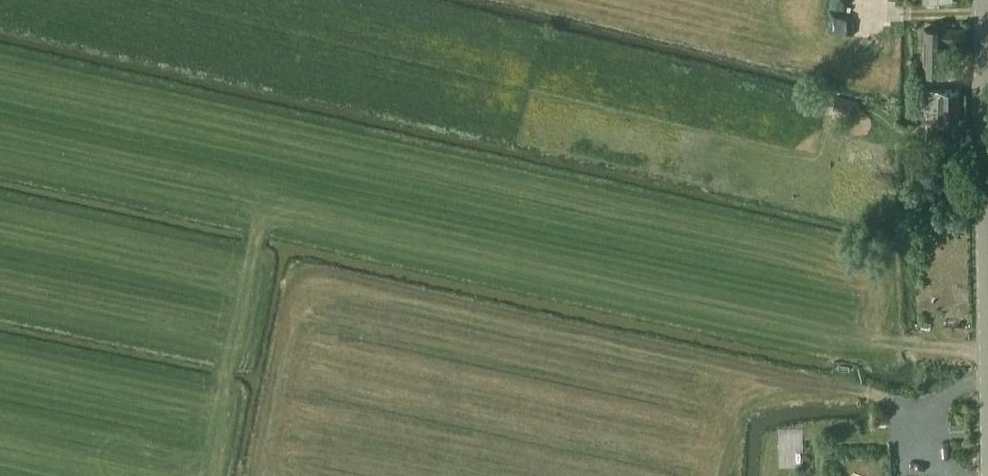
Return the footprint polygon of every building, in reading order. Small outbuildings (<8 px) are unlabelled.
[(923,72),(941,72),(942,42),(954,42),(955,28),(924,28),(923,72)] [(929,90),(929,112),(927,116),(927,122),(929,124),(926,127),(926,137),(929,140),(937,140),(939,138),(940,127),(937,124),(940,122),(959,122),(959,90),(929,90)] [(965,436),(964,424),(950,425),(950,437),(965,436)] [(801,454),(802,430),(783,429),(782,452),(801,454)]
